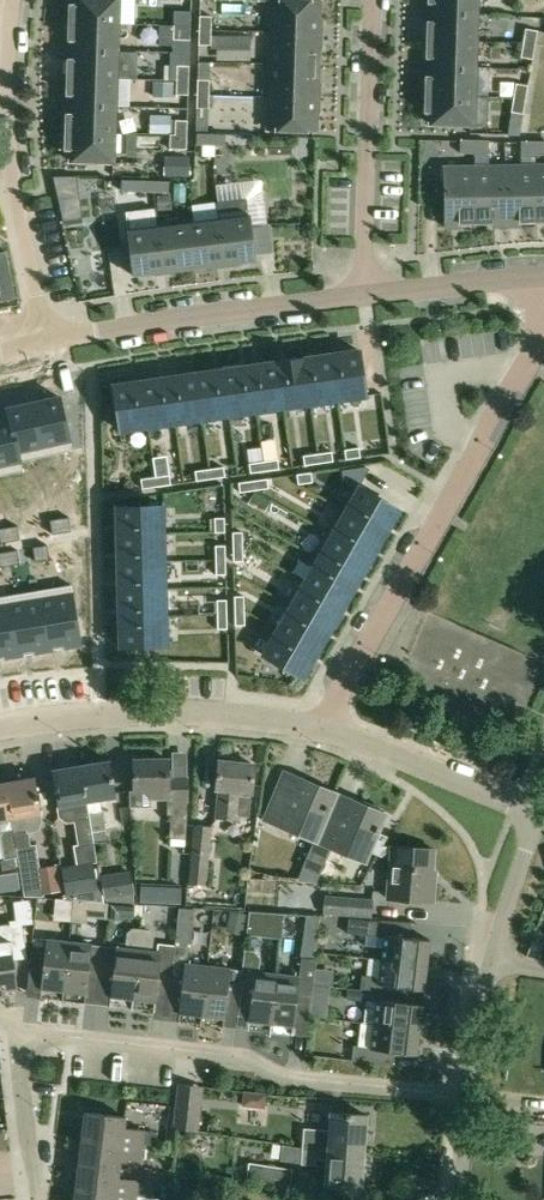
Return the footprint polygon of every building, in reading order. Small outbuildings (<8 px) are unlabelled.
[(70,22),(118,23),(119,0),(73,0),(73,4),(70,4),(70,22)] [(271,32),(319,34),(320,1),(288,0),(272,0),(271,32)] [(431,12),(477,13),(477,0),(429,0),(429,2),(432,2),(431,12)] [(179,10),(179,25),(191,25),(191,11),(179,10)] [(428,21),(428,39),(476,41),(477,13),(431,12),(431,21),(428,21)] [(200,15),(199,30),(212,30),(212,16),(200,15)] [(72,40),(72,49),(117,51),(118,23),(70,22),(69,40),(72,40)] [(173,25),(159,24),(159,25),(159,45),(173,44),(173,25)] [(174,39),(190,40),(191,25),(179,25),(174,25),(174,39)] [(526,28),(523,42),(535,45),(538,30),(526,28)] [(199,30),(199,44),(211,45),(212,30),(199,30)] [(271,32),(270,64),(318,65),(319,34),(271,32)] [(430,57),(430,66),(475,68),(476,41),(428,39),(427,57),(430,57)] [(521,57),(533,59),(535,45),(523,42),(521,57)] [(68,59),(68,76),(116,78),(117,51),(72,49),(71,59),(68,59)] [(270,64),(269,96),(317,97),(318,65),(270,64)] [(171,65),(171,79),(177,79),(189,80),(190,65),(171,65)] [(426,76),(426,94),(474,95),(475,68),(430,66),(429,76),(426,76)] [(70,94),(70,104),(115,105),(116,78),(68,76),(67,94),(70,94)] [(176,94),(189,94),(189,80),(177,79),(176,94)] [(198,79),(197,93),(210,94),(210,79),(198,79)] [(173,96),(173,82),(154,82),(154,96),(173,96)] [(516,82),(514,97),(526,99),(528,85),(516,82)] [(197,93),(197,108),(209,108),(210,94),(197,93)] [(473,123),(474,95),(426,94),(425,112),(428,112),(428,122),(473,123)] [(268,128),(316,130),(317,97),(269,96),(268,128)] [(512,111),(524,113),(526,99),(514,97),(512,111)] [(67,113),(66,131),(114,133),(115,105),(70,104),(70,113),(67,113)] [(149,133),(169,133),(170,116),(150,115),(149,133)] [(176,120),(175,134),(187,134),(188,120),(176,120)] [(68,159),(114,161),(114,133),(66,131),(65,149),(68,149),(68,159)] [(175,149),(187,149),(187,134),(175,134),(175,149)] [(212,148),(212,137),(196,137),(196,148),(212,148)] [(228,138),(212,137),(212,148),(227,149),(228,138)] [(459,156),(473,157),(473,143),(460,143),(459,156)] [(488,144),(473,143),(473,157),(473,159),(488,159),(488,144)] [(535,161),(535,158),(536,145),(520,144),(520,160),(535,161)] [(535,158),(543,158),(543,145),(536,145),(535,158)] [(520,221),(537,221),(536,164),(505,165),(507,226),(521,225),(520,221)] [(537,221),(543,220),(543,164),(536,164),(537,221)] [(505,165),(475,166),(476,222),(493,221),(493,226),(507,226),(505,165)] [(460,222),(476,222),(475,166),(444,166),(445,227),(460,226),(460,222)] [(156,196),(156,182),(142,181),(141,195),(156,196)] [(171,183),(156,182),(156,196),(170,196),(171,183)] [(219,218),(225,264),(256,261),(250,215),(249,215),(247,198),(218,201),(220,218),(219,218)] [(159,226),(157,213),(126,216),(134,276),(164,272),(159,226)] [(189,222),(195,268),(225,264),(219,218),(189,222)] [(159,226),(164,272),(195,268),(189,222),(159,226)] [(359,349),(332,353),(338,400),(365,396),(359,349)] [(311,403),(338,400),(332,353),(305,357),(311,403)] [(284,407),(311,403),(305,357),(277,361),(284,407)] [(250,365),(257,411),(284,407),(277,361),(250,365)] [(257,411),(250,365),(223,369),(230,415),(257,411)] [(223,369),(196,372),(202,419),(230,415),(223,369)] [(175,423),(202,419),(196,372),(169,376),(175,423)] [(169,376),(142,380),(148,426),(175,423),(169,376)] [(121,430),(148,426),(142,380),(114,384),(121,430)] [(61,397),(34,403),(43,445),(70,439),(61,397)] [(34,403),(8,408),(10,417),(18,451),(43,445),(34,403)] [(0,419),(0,464),(20,459),(18,451),(10,417),(0,419)] [(359,444),(344,446),(346,456),(360,453),(359,444)] [(332,451),(318,453),(319,462),(333,461),(332,451)] [(319,462),(318,453),(303,455),(305,464),(319,462)] [(265,470),(279,468),(278,459),(264,461),(265,470)] [(265,470),(264,461),(249,463),(251,472),(265,470)] [(209,468),(211,478),(225,476),(224,466),(209,468)] [(196,480),(211,478),(209,468),(195,470),(196,480)] [(311,472),(297,474),(298,483),(312,481),(311,472)] [(155,476),(157,486),(171,484),(169,474),(155,476)] [(157,486),(155,476),(141,478),(142,488),(157,486)] [(267,478),(253,480),(254,489),(269,487),(267,478)] [(253,480),(239,482),(240,491),(254,489),(253,480)] [(346,511),(386,534),(399,510),(359,487),(346,511)] [(249,501),(266,511),(271,501),(254,491),(249,501)] [(117,535),(164,533),(163,506),(116,507),(117,535)] [(372,557),(386,534),(346,511),(332,535),(372,557)] [(69,516),(59,518),(62,532),(71,531),(69,516)] [(225,532),(224,517),(215,517),(215,532),(225,532)] [(59,518),(50,520),(52,534),(62,532),(59,518)] [(17,525),(8,527),(10,541),(20,539),(17,525)] [(0,528),(0,537),(1,543),(10,541),(8,527),(0,528)] [(242,531),(232,532),(233,546),(243,546),(242,531)] [(118,562),(165,561),(164,533),(117,535),(118,562)] [(332,535),(318,558),(358,581),(372,557),(332,535)] [(47,544),(33,547),(35,561),(50,559),(47,544)] [(225,545),(215,545),(215,559),(226,559),(225,545)] [(243,546),(233,546),(233,560),(243,560),(243,546)] [(17,549),(3,552),(5,566),(20,564),(17,549)] [(318,558),(304,582),(344,605),(358,581),(318,558)] [(226,573),(226,559),(215,559),(216,574),(226,573)] [(165,588),(165,561),(118,562),(119,590),(165,588)] [(331,629),(344,605),(304,582),(291,606),(331,629)] [(119,590),(119,617),(166,616),(165,588),(119,590)] [(72,590),(41,595),(50,649),(81,644),(72,590)] [(41,595),(11,600),(20,654),(50,649),(41,595)] [(234,596),(234,610),(245,610),(244,595),(234,596)] [(227,613),(227,599),(217,599),(217,614),(227,613)] [(0,602),(0,658),(20,654),(11,600),(0,602)] [(331,629),(291,606),(277,630),(317,653),(331,629)] [(245,610),(234,610),(235,624),(245,624),(245,610)] [(228,628),(227,613),(217,614),(218,628),(228,628)] [(167,643),(166,616),(119,617),(120,645),(167,643)] [(317,653),(277,630),(263,654),(303,677),(317,653)] [(466,740),(461,751),(472,755),(477,744),(466,740)] [(150,805),(151,796),(170,796),(171,760),(136,759),(136,790),(130,790),(130,806),(150,805)] [(104,810),(102,811),(100,799),(117,796),(111,761),(82,765),(94,843),(96,842),(94,830),(107,828),(104,810)] [(254,791),(256,765),(220,762),(218,788),(221,788),(218,818),(238,819),(238,816),(249,817),(253,791),(254,791)] [(54,770),(60,806),(62,816),(68,822),(77,820),(81,845),(94,843),(82,765),(54,770)] [(36,778),(8,782),(19,848),(31,846),(29,832),(39,830),(43,820),(42,813),(36,778)] [(314,841),(316,842),(327,816),(337,791),(305,778),(295,801),(273,792),(261,820),(314,841)] [(0,784),(0,820),(12,818),(14,831),(0,833),(0,835),(4,859),(18,857),(17,848),(19,848),(8,782),(0,784)] [(366,863),(370,852),(382,857),(392,848),(384,842),(388,836),(378,832),(387,812),(353,799),(343,822),(327,816),(316,842),(314,841),(303,868),(319,875),(330,848),(366,863)] [(194,824),(188,883),(207,885),(212,826),(194,824)] [(438,901),(439,881),(433,881),(435,848),(394,846),(391,898),(438,901)] [(61,865),(66,896),(98,891),(93,859),(61,865)] [(46,896),(62,893),(58,869),(42,871),(46,896)] [(120,898),(134,896),(130,872),(102,876),(105,900),(120,898)] [(168,888),(141,886),(141,903),(168,904),(168,888)] [(371,918),(373,899),(325,895),(324,914),(371,918)] [(121,916),(134,917),(135,904),(110,902),(108,918),(121,919),(121,916)] [(192,923),(194,906),(180,905),(177,922),(192,923)] [(248,915),(231,911),(226,931),(243,935),(248,915)] [(284,913),(249,911),(247,934),(281,938),(284,913)] [(305,929),(318,931),(321,918),(307,916),(305,929)] [(382,959),(428,963),(431,937),(400,934),(401,921),(350,919),(348,932),(367,934),(366,944),(383,946),(382,959)] [(28,957),(23,924),(10,926),(10,923),(0,925),(0,995),(5,995),(4,988),(19,986),(15,959),(28,957)] [(42,987),(65,989),(70,941),(34,937),(32,956),(38,957),(37,968),(44,969),(42,987)] [(99,963),(103,964),(105,945),(70,941),(65,989),(88,992),(90,973),(97,974),(99,963)] [(112,995),(135,997),(139,949),(105,945),(103,964),(108,964),(107,975),(114,976),(112,995)] [(174,953),(173,953),(171,973),(171,981),(175,982),(174,992),(182,993),(179,1021),(201,1023),(203,1011),(207,965),(188,963),(190,947),(175,945),(174,953)] [(167,973),(171,973),(173,953),(139,949),(135,997),(157,999),(159,982),(165,983),(167,973)] [(260,957),(255,950),(245,949),(243,969),(241,990),(245,991),(244,1001),(252,1002),(250,1017),(273,1019),(278,973),(259,971),(260,957)] [(314,977),(316,959),(301,957),(299,976),(278,973),(273,1019),(296,1022),(298,1007),(305,1008),(306,998),(312,999),(314,977)] [(380,984),(426,988),(428,963),(368,958),(367,975),(361,975),(360,988),(374,990),(375,979),(380,979),(380,984)] [(207,965),(203,1011),(226,1014),(228,999),(235,1000),(236,990),(241,990),(243,969),(207,965)] [(365,1022),(422,1028),(424,1004),(404,1002),(405,998),(392,997),(392,1001),(383,1000),(384,993),(374,992),(374,990),(348,988),(347,999),(367,1001),(365,1022)] [(379,1050),(419,1053),(422,1028),(365,1022),(364,1022),(361,1046),(352,1047),(352,1060),(377,1063),(379,1050)] [(199,1129),(204,1088),(180,1085),(175,1127),(199,1129)] [(244,1088),(243,1104),(264,1107),(266,1091),(244,1088)] [(1,1124),(20,1123),(19,1107),(0,1109),(0,1111),(1,1124)] [(86,1111),(83,1137),(145,1144),(146,1128),(127,1126),(128,1117),(86,1111)] [(305,1129),(304,1149),(365,1153),(367,1115),(331,1112),(330,1131),(305,1129)] [(83,1137),(80,1162),(122,1167),(123,1157),(143,1160),(145,1144),(83,1137)] [(362,1187),(363,1175),(363,1173),(367,1173),(370,1171),(371,1156),(369,1153),(365,1153),(304,1149),(302,1164),(316,1165),(316,1155),(328,1156),(326,1185),(362,1187)] [(80,1162),(77,1187),(138,1194),(140,1179),(121,1176),(122,1167),(80,1162)] [(293,1169),(262,1164),(249,1162),(246,1179),(290,1186),(293,1169)] [(147,1197),(138,1196),(138,1194),(77,1187),(76,1199),(146,1199),(147,1197)]
